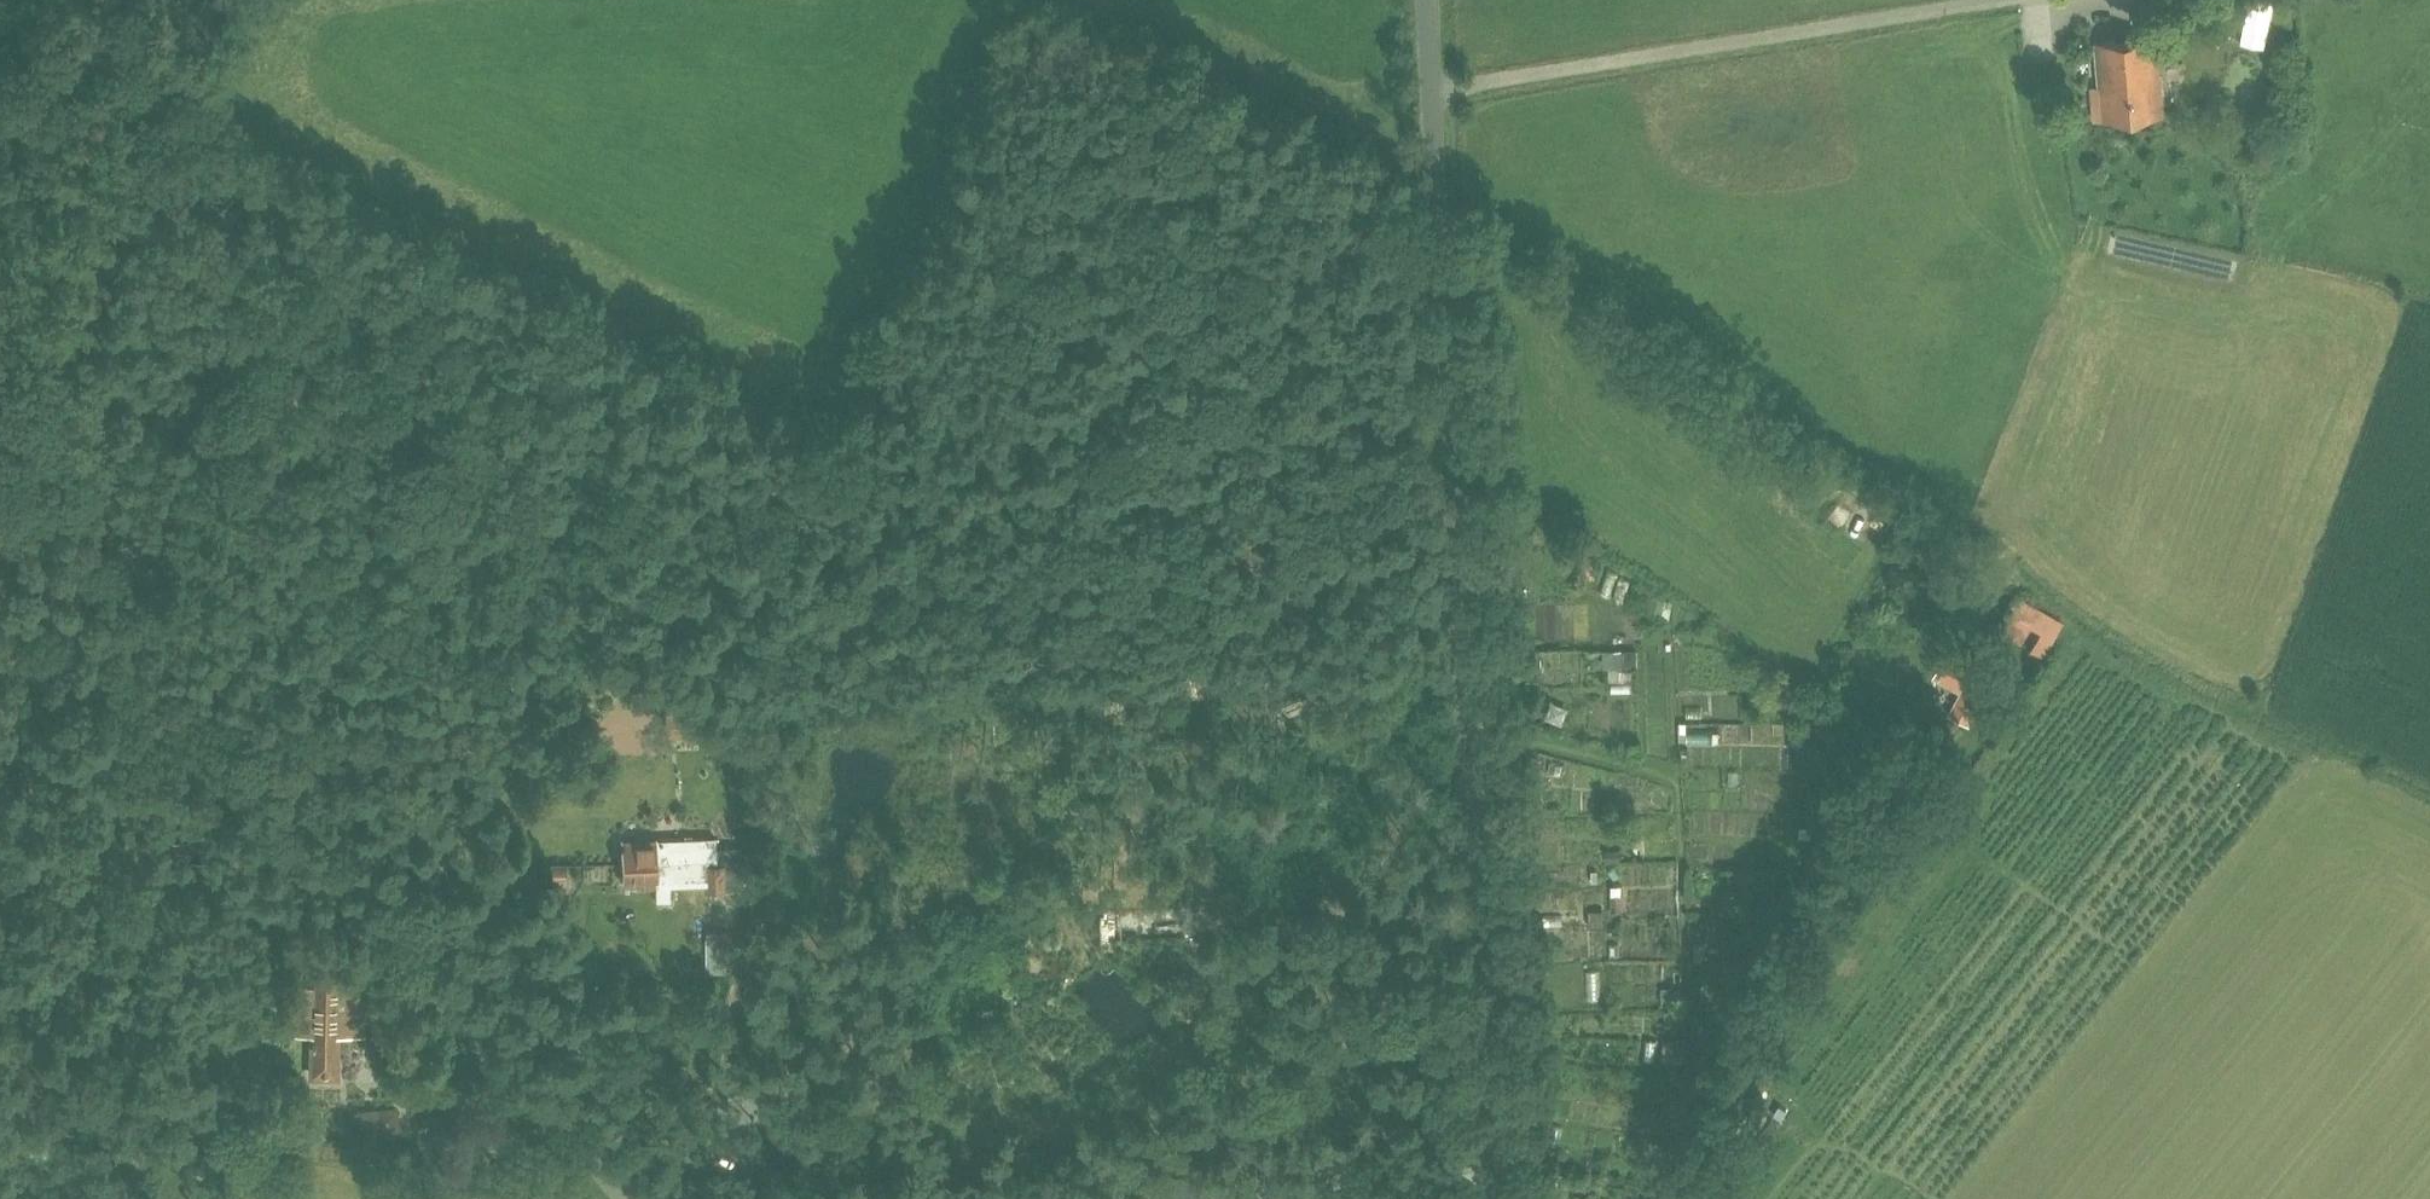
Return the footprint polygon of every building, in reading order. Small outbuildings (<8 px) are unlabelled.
[(2100,91),(2093,91),(2095,119),(2164,113),(2157,36),(2096,41),(2100,91)] [(2053,613),(2051,611),(2019,592),(1997,630),(2023,643),(2032,626),(2042,631),(2034,644),(2030,651),(2042,659),(2064,622),(2051,615),(2053,613)] [(1999,673),(1950,646),(1933,676),(1960,691),(1948,713),(1970,724),(1999,673)] [(1694,724),(1693,738),(1725,739),(1725,725),(1694,724)] [(656,838),(623,839),(624,863),(741,859),(741,845),(716,846),(716,836),(656,839),(656,838)] [(656,873),(670,873),(671,879),(707,877),(707,889),(743,888),(741,859),(624,863),(625,883),(645,882),(645,887),(657,886),(656,873)] [(1586,862),(1587,889),(1597,889),(1596,862),(1586,862)] [(567,865),(550,865),(550,876),(567,876),(567,865)] [(593,867),(584,867),(584,880),(593,880),(593,867)] [(1134,957),(1133,929),(1095,930),(1096,959),(1134,957)] [(726,935),(708,936),(707,936),(708,972),(727,972),(727,935),(726,935)] [(288,983),(288,995),(288,1018),(312,1019),(311,1029),(314,1029),(314,1072),(338,1073),(339,1030),(365,1030),(365,996),(342,996),(343,972),(312,971),(312,984),(288,983)] [(999,1005),(979,1006),(980,1017),(1000,1016),(999,1005)] [(376,1106),(354,1109),(357,1134),(401,1128),(398,1105),(376,1107),(376,1106)]
